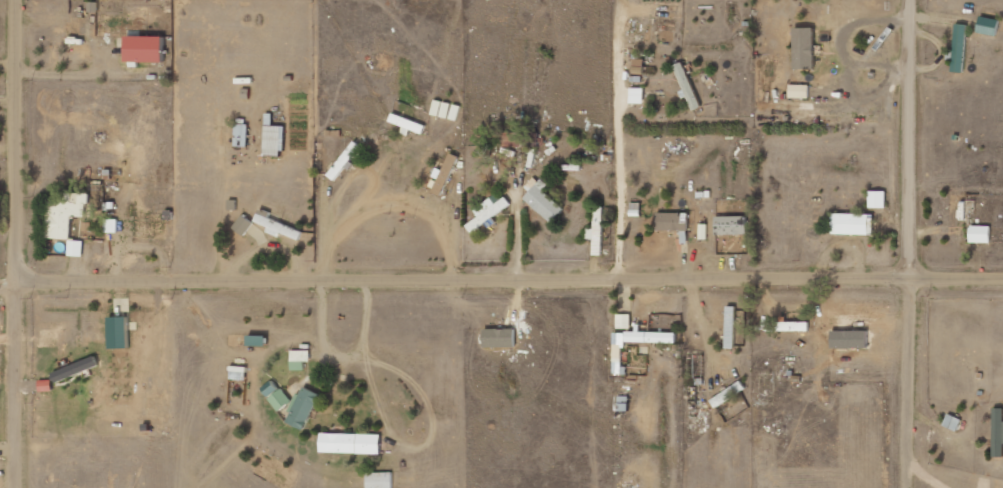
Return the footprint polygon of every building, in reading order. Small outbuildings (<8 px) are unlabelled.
[(977,33),(997,36),(998,19),(979,17),(977,33)] [(962,73),(968,25),(956,24),(951,71),(962,73)] [(813,27),(793,28),(794,69),(814,68),(813,27)] [(125,61),(162,62),(163,36),(125,35),(125,61)] [(701,107),(682,61),(672,66),(686,97),(687,96),(693,110),(701,107)] [(808,98),(809,85),(789,84),(789,98),(808,98)] [(629,103),(643,103),(644,88),(630,87),(629,103)] [(247,124),(235,124),(235,143),(247,144),(247,124)] [(263,155),(283,156),(284,126),(265,126),(263,155)] [(502,132),(501,146),(537,147),(537,130),(527,130),(527,132),(502,132)] [(529,191),(523,199),(552,222),(564,208),(541,189),(545,185),(534,176),(525,187),(529,191)] [(868,208),(885,208),(886,191),(869,191),(868,208)] [(46,239),(70,239),(71,217),(86,217),(87,193),(62,193),(62,202),(47,202),(46,239)] [(478,217),(466,225),(470,231),(511,206),(506,197),(497,202),(493,196),(473,209),(478,217)] [(640,216),(640,203),(630,203),(630,216),(640,216)] [(603,206),(594,206),(593,229),(586,228),(586,239),(593,239),(593,255),(602,255),(603,206)] [(688,213),(657,213),(657,231),(687,231),(688,213)] [(873,214),(832,213),(831,234),(873,235),(873,214)] [(233,228),(244,236),(253,223),(242,215),(233,228)] [(255,222),(269,226),(267,232),(280,236),(281,233),(300,239),(303,230),(257,216),(255,222)] [(746,235),(747,216),(715,216),(715,234),(746,235)] [(707,239),(707,224),(699,224),(699,239),(707,239)] [(990,243),(990,226),(970,225),(969,242),(990,243)] [(83,256),(84,241),(69,240),(68,256),(83,256)] [(735,306),(726,306),(725,348),(734,349),(735,306)] [(617,328),(630,329),(631,314),(617,314),(617,328)] [(109,345),(126,344),(125,317),(108,318),(109,345)] [(515,347),(515,328),(484,329),(484,348),(515,347)] [(675,343),(675,332),(637,332),(637,331),(625,331),(625,342),(675,343)] [(614,352),(622,352),(623,334),(614,334),(614,352)] [(304,361),(309,362),(310,352),(294,351),(293,367),(304,368),(304,361)] [(98,366),(95,356),(55,371),(59,380),(98,366)] [(52,391),(52,380),(39,381),(39,391),(52,391)] [(710,400),(714,407),(744,389),(740,382),(710,400)] [(320,395),(304,387),(286,422),(302,430),(320,395)] [(277,411),(291,403),(283,388),(269,396),(277,411)] [(993,408),(992,457),(1002,457),(1002,409),(993,408)] [(962,419),(947,413),(943,426),(957,431),(962,419)] [(380,454),(380,434),(321,433),(320,452),(380,454)] [(367,487),(392,487),(392,472),(366,472),(367,487)]
